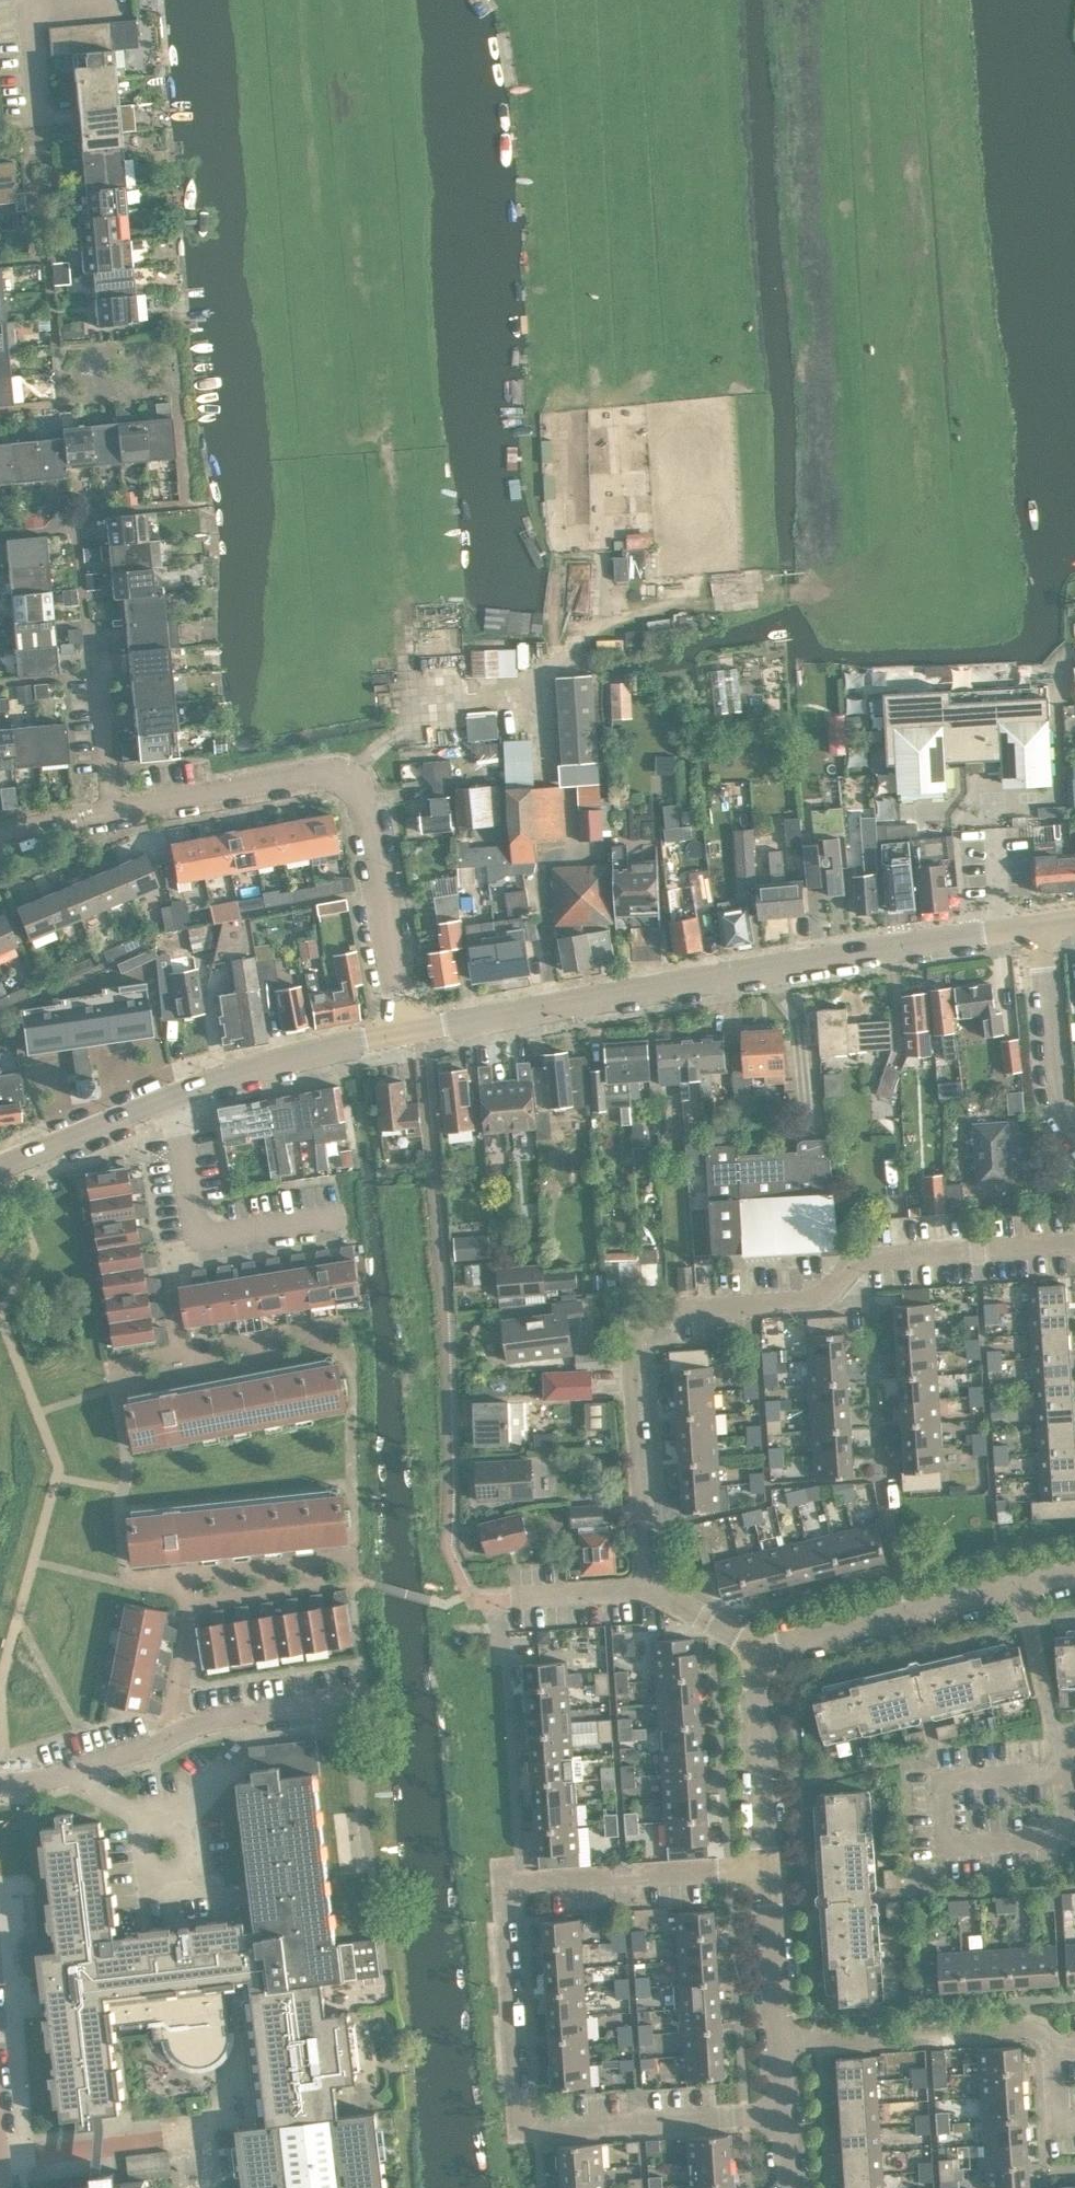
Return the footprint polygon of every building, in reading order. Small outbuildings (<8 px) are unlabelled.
[(123,21),(126,49),(139,48),(136,19),(123,21)] [(111,22),(113,50),(126,49),(123,21),(111,22)] [(99,23),(102,51),(113,50),(111,22),(99,23)] [(87,24),(90,52),(102,51),(99,23),(87,24)] [(73,25),(75,54),(90,52),(87,24),(73,25)] [(61,26),(63,55),(72,54),(75,54),(73,25),(61,26)] [(48,27),(51,56),(63,55),(61,26),(48,27)] [(123,67),(114,68),(113,50),(102,51),(90,52),(75,54),(72,54),(74,82),(115,78),(115,77),(124,76),(123,67)] [(77,111),(118,107),(115,78),(74,82),(77,111)] [(118,107),(77,111),(79,137),(120,134),(118,107)] [(120,134),(79,137),(82,164),(123,161),(122,156),(122,152),(120,134)] [(84,191),(125,188),(123,161),(82,164),(84,191)] [(25,210),(23,192),(15,193),(12,164),(0,165),(0,202),(15,201),(16,211),(25,210)] [(125,188),(84,191),(85,203),(75,204),(76,217),(86,216),(86,218),(119,215),(119,216),(127,215),(127,212),(127,206),(125,188)] [(60,191),(54,201),(58,203),(66,203),(69,199),(69,191),(60,191)] [(121,242),(121,240),(120,233),(119,216),(119,215),(86,218),(86,216),(76,217),(79,246),(121,242)] [(56,243),(73,241),(72,230),(54,233),(56,243)] [(132,268),(132,262),(130,239),(121,240),(121,242),(79,246),(82,273),(92,272),(92,271),(124,269),(124,268),(132,268)] [(53,275),(68,273),(67,261),(52,263),(53,275)] [(95,299),(135,295),(132,268),(124,268),(124,269),(92,271),(92,272),(82,273),(83,286),(93,285),(95,299)] [(68,273),(53,275),(54,285),(69,284),(68,273)] [(135,295),(95,299),(97,326),(137,323),(135,295)] [(7,350),(7,349),(17,347),(14,321),(5,322),(0,323),(0,350),(7,350)] [(79,323),(61,324),(62,339),(81,337),(79,323)] [(9,376),(7,350),(0,350),(0,377),(9,376)] [(52,373),(44,373),(44,382),(52,382),(52,373)] [(12,403),(9,376),(0,377),(0,404),(12,403)] [(156,419),(143,420),(146,460),(174,458),(169,401),(155,403),(156,419)] [(115,407),(116,422),(120,462),(146,460),(143,420),(137,421),(121,407),(115,407)] [(65,467),(92,465),(93,465),(89,425),(68,427),(67,418),(61,418),(62,437),(65,467)] [(89,425),(93,465),(120,462),(116,422),(89,425)] [(36,439),(40,481),(66,478),(65,467),(62,437),(36,439)] [(9,442),(13,483),(40,481),(36,439),(9,442)] [(13,483),(9,442),(0,443),(0,484),(13,483)] [(110,503),(123,502),(122,491),(122,489),(109,490),(110,503)] [(123,502),(124,504),(138,503),(136,489),(122,491),(123,502)] [(67,493),(53,494),(54,508),(68,507),(67,493)] [(85,508),(96,507),(95,493),(84,494),(85,508)] [(40,511),(25,512),(26,521),(41,521),(40,511)] [(146,513),(105,517),(108,545),(149,541),(148,534),(146,513)] [(12,515),(2,516),(3,525),(13,524),(12,515)] [(4,539),(7,567),(48,564),(46,536),(4,539)] [(149,541),(108,545),(110,571),(151,567),(149,541)] [(96,546),(83,547),(84,560),(97,559),(96,546)] [(628,556),(614,557),(616,581),(628,580),(645,580),(645,571),(645,548),(628,549),(628,556)] [(48,564),(7,567),(9,595),(51,591),(48,564)] [(110,571),(113,599),(121,599),(121,598),(154,595),(154,594),(151,567),(110,571)] [(98,573),(85,574),(87,587),(99,585),(98,573)] [(76,588),(63,590),(64,603),(77,601),(76,588)] [(51,591),(9,595),(12,622),(53,618),(51,591)] [(121,598),(121,599),(124,625),(165,621),(162,594),(154,594),(154,595),(121,598)] [(53,618),(12,622),(14,647),(55,644),(53,618)] [(127,652),(167,648),(179,647),(176,619),(165,621),(124,625),(127,652)] [(80,626),(68,627),(70,642),(73,642),(81,641),(80,626)] [(624,651),(624,653),(631,652),(640,652),(640,651),(645,652),(646,631),(645,631),(625,633),(625,641),(624,651)] [(622,637),(596,638),(597,649),(623,648),(622,637)] [(70,642),(60,643),(61,654),(74,652),(73,642),(70,642)] [(14,647),(17,676),(58,672),(55,644),(14,647)] [(167,648),(127,652),(130,679),(170,675),(167,648)] [(474,676),(500,675),(499,650),(472,651),(474,676)] [(717,710),(744,708),(741,665),(715,667),(717,710)] [(563,766),(598,764),(592,673),(557,676),(563,766)] [(173,702),(170,675),(130,679),(132,706),(173,702)] [(611,682),(613,718),(631,717),(629,682),(611,682)] [(47,698),(46,683),(33,685),(35,700),(47,698)] [(1002,783),(1050,780),(1047,718),(1049,717),(1047,683),(882,692),(886,764),(896,763),(897,798),(946,796),(944,761),(965,760),(965,756),(982,755),(983,770),(1002,769),(1002,783)] [(32,684),(16,686),(17,701),(34,700),(32,684)] [(8,698),(0,699),(0,711),(9,711),(8,698)] [(132,706),(135,733),(176,729),(173,702),(132,706)] [(469,739),(498,737),(496,714),(467,716),(469,739)] [(868,715),(846,716),(846,726),(869,726),(868,715)] [(41,766),(69,763),(65,723),(37,725),(41,766)] [(11,728),(14,768),(41,766),(37,725),(11,728)] [(14,768),(11,728),(0,729),(0,770),(14,768)] [(136,745),(123,746),(125,760),(124,760),(124,762),(178,756),(176,729),(135,733),(136,745)] [(225,737),(214,737),(215,749),(221,749),(221,747),(226,747),(225,737)] [(846,752),(845,739),(836,739),(837,753),(846,752)] [(454,829),(449,758),(424,761),(425,776),(435,787),(435,797),(428,797),(429,811),(421,812),(423,832),(454,829)] [(1066,764),(1069,807),(1074,807),(1074,764),(1066,764)] [(459,827),(502,824),(499,784),(455,787),(459,827)] [(534,841),(564,839),(559,785),(506,789),(511,860),(535,859),(534,841)] [(600,806),(599,786),(576,787),(578,837),(602,836),(600,806)] [(666,826),(679,824),(677,804),(664,805),(666,826)] [(816,845),(805,845),(809,885),(822,884),(822,885),(829,884),(831,893),(844,892),(841,865),(847,864),(842,808),(813,810),(816,845)] [(335,852),(337,852),(330,812),(303,817),(310,857),(324,854),(325,858),(334,857),(335,852)] [(877,873),(875,839),(874,824),(874,816),(860,817),(863,874),(851,875),(855,912),(877,909),(875,873),(877,873)] [(277,822),(284,861),(310,857),(303,817),(277,822)] [(787,845),(802,843),(799,817),(784,818),(787,845)] [(257,866),(284,861),(277,822),(250,827),(257,866)] [(1058,823),(1049,824),(1050,839),(1051,842),(1054,841),(1054,838),(1059,837),(1058,823)] [(883,824),(874,824),(875,839),(884,838),(883,824)] [(675,839),(673,826),(664,827),(666,840),(675,839)] [(224,832),(232,871),(257,866),(250,827),(224,832)] [(736,886),(755,884),(750,830),(732,832),(736,886)] [(205,876),(231,871),(232,871),(224,832),(197,837),(205,876)] [(912,838),(920,910),(949,906),(944,857),(949,857),(946,834),(912,838)] [(197,837),(170,842),(177,881),(178,890),(189,888),(187,879),(205,876),(197,837)] [(613,912),(657,909),(655,860),(627,862),(626,844),(610,845),(613,912)] [(487,864),(504,863),(502,846),(456,851),(457,867),(487,864)] [(770,882),(755,884),(758,918),(804,912),(801,879),(783,881),(780,849),(768,850),(770,882)] [(1074,889),(1074,852),(1055,854),(1058,890),(1074,889)] [(119,865),(133,896),(159,885),(146,853),(119,865)] [(1034,855),(1037,892),(1058,890),(1055,854),(1034,855)] [(881,863),(886,909),(914,906),(914,908),(916,907),(910,855),(909,855),(909,860),(881,863)] [(504,863),(487,864),(488,876),(506,874),(504,863)] [(593,965),(591,956),(612,952),(607,927),(582,932),(581,922),(611,921),(608,863),(551,867),(555,923),(562,923),(565,935),(558,937),(565,971),(593,965)] [(94,876),(107,907),(133,896),(119,865),(94,876)] [(673,953),(702,946),(694,903),(714,899),(709,868),(688,872),(690,885),(679,888),(685,917),(670,919),(673,953)] [(473,882),(471,869),(459,870),(460,883),(473,882)] [(68,887),(82,918),(107,907),(94,876),(68,887)] [(352,878),(339,876),(340,878),(342,891),(344,891),(354,889),(352,878)] [(324,881),(314,883),(315,885),(316,885),(318,896),(342,891),(340,878),(324,881)] [(289,890),(291,901),(318,896),(316,885),(315,885),(289,890)] [(68,887),(42,898),(56,929),(82,918),(68,887)] [(167,887),(157,889),(164,931),(177,929),(172,902),(171,903),(167,887)] [(529,910),(526,889),(506,891),(509,913),(529,910)] [(263,895),(264,906),(291,901),(289,890),(263,895)] [(441,949),(428,951),(427,951),(433,985),(457,981),(453,948),(461,947),(456,918),(459,918),(457,892),(433,896),(441,949)] [(264,906),(263,895),(235,901),(236,907),(238,907),(239,911),(264,906)] [(30,940),(56,929),(42,898),(16,909),(30,940)] [(347,909),(345,899),(333,901),(335,911),(347,909)] [(189,927),(188,921),(184,900),(172,902),(177,929),(189,927)] [(724,945),(752,940),(746,905),(727,908),(726,900),(717,901),(724,945)] [(212,923),(221,921),(230,920),(226,903),(209,906),(212,923)] [(0,916),(0,953),(17,946),(3,915),(0,916)] [(237,1045),(266,1040),(252,956),(254,955),(248,917),(230,920),(221,921),(211,962),(226,959),(232,992),(214,995),(222,1043),(237,1041),(237,1045)] [(495,933),(501,974),(504,974),(504,976),(517,974),(517,972),(528,970),(518,917),(504,919),(507,931),(495,933)] [(498,974),(501,974),(495,933),(483,935),(480,923),(466,925),(474,978),(486,976),(487,979),(499,977),(498,974)] [(197,926),(188,928),(187,928),(192,951),(215,946),(210,924),(197,926)] [(122,942),(126,951),(143,944),(139,934),(122,942)] [(315,939),(298,942),(301,959),(319,956),(315,939)] [(126,951),(122,942),(102,951),(106,960),(126,951)] [(270,944),(253,946),(256,962),(260,961),(272,960),(273,959),(270,944)] [(117,963),(120,972),(155,956),(151,947),(117,963)] [(67,956),(71,965),(75,974),(93,966),(88,957),(84,959),(79,949),(67,956)] [(334,1024),(359,1020),(352,984),(361,982),(355,950),(333,954),(338,987),(328,989),(334,1024)] [(283,984),(282,988),(278,989),(273,959),(272,960),(260,961),(256,962),(263,1010),(278,1008),(282,1030),(306,1026),(298,985),(294,986),(291,982),(283,984)] [(75,974),(71,965),(52,973),(56,983),(75,974)] [(167,972),(174,1015),(203,1011),(196,968),(167,972)] [(334,1024),(328,989),(319,991),(316,971),(304,973),(313,1027),(334,1024)] [(19,1008),(24,1043),(26,1043),(27,1051),(71,1045),(71,1047),(75,1079),(91,1077),(86,1045),(85,1042),(150,1033),(148,1025),(151,1024),(144,981),(116,985),(100,987),(101,991),(59,998),(60,1002),(19,1008)] [(983,1036),(1002,1034),(1000,1011),(994,1012),(991,983),(955,986),(957,1016),(981,1014),(983,1036)] [(6,994),(10,1004),(29,995),(25,986),(6,994)] [(955,1021),(952,1021),(948,986),(929,989),(934,1032),(942,1031),(945,1058),(943,1058),(946,1063),(949,1067),(951,1069),(956,1070),(961,1070),(955,1021)] [(905,1031),(907,1031),(908,1055),(920,1055),(930,1054),(925,991),(903,996),(905,1031)] [(6,994),(0,997),(0,1008),(10,1004),(6,994)] [(850,1051),(848,1022),(847,1007),(817,1009),(820,1047),(833,1046),(834,1054),(850,1053),(850,1051)] [(4,1021),(8,1046),(15,1045),(10,1011),(0,1015),(0,1023),(4,1021)] [(848,1022),(850,1051),(893,1048),(891,1019),(848,1022)] [(745,1051),(733,1051),(735,1090),(735,1094),(749,1094),(750,1094),(750,1093),(749,1071),(764,1070),(765,1082),(785,1081),(782,1030),(744,1032),(745,1051)] [(721,1034),(700,1035),(697,1036),(700,1077),(704,1123),(713,1123),(711,1081),(708,1081),(707,1070),(724,1069),(721,1034)] [(689,1078),(700,1077),(697,1036),(676,1037),(680,1081),(681,1098),(690,1097),(689,1078)] [(680,1081),(676,1037),(657,1039),(660,1082),(680,1081)] [(1006,1072),(1020,1070),(1021,1070),(1017,1038),(1001,1039),(1006,1072)] [(637,1106),(621,1107),(623,1124),(643,1122),(639,1080),(650,1079),(647,1041),(626,1042),(630,1080),(631,1080),(632,1093),(636,1093),(637,1106)] [(606,1109),(606,1105),(621,1104),(621,1107),(637,1106),(636,1093),(632,1093),(631,1080),(630,1080),(626,1042),(605,1044),(608,1070),(603,1071),(603,1069),(591,1070),(593,1110),(606,1109)] [(532,1068),(536,1111),(586,1105),(586,1102),(591,1102),(587,1056),(569,1059),(567,1050),(543,1053),(544,1067),(532,1068)] [(512,1129),(535,1126),(529,1062),(516,1063),(518,1089),(508,1089),(512,1129)] [(891,1099),(901,1070),(886,1064),(876,1093),(891,1099)] [(486,1132),(507,1129),(503,1090),(494,1091),(491,1066),(478,1067),(486,1132)] [(475,1089),(469,1089),(467,1069),(441,1072),(445,1111),(439,1112),(441,1131),(447,1131),(447,1132),(473,1128),(472,1116),(478,1115),(475,1089)] [(20,1122),(17,1101),(24,1100),(19,1071),(0,1074),(0,1125),(20,1122)] [(75,1079),(74,1079),(77,1097),(94,1094),(92,1077),(91,1077),(75,1079)] [(408,1135),(422,1133),(419,1103),(407,1104),(404,1079),(378,1082),(381,1111),(380,1111),(382,1130),(407,1127),(408,1135)] [(960,1082),(951,1083),(952,1097),(962,1096),(960,1082)] [(324,1141),(325,1141),(332,1140),(348,1137),(340,1085),(317,1089),(317,1090),(316,1090),(324,1141)] [(315,1143),(313,1143),(318,1169),(330,1167),(325,1141),(324,1141),(316,1090),(293,1094),(298,1128),(312,1125),(315,1143)] [(735,1090),(734,1090),(736,1119),(736,1120),(751,1118),(749,1094),(735,1094),(735,1090)] [(284,1130),(296,1128),(298,1128),(293,1094),(268,1098),(280,1169),(281,1174),(292,1172),(284,1130)] [(246,1101),(251,1135),(264,1133),(270,1170),(280,1169),(268,1098),(246,1101)] [(673,1129),(672,1098),(658,1098),(659,1129),(673,1129)] [(217,1105),(224,1145),(252,1140),(251,1135),(246,1101),(241,1102),(241,1101),(217,1105)] [(693,1116),(683,1117),(686,1148),(696,1148),(693,1116)] [(979,1181),(1011,1179),(1008,1121),(975,1124),(979,1181)] [(737,1124),(708,1126),(709,1143),(738,1141),(737,1124)] [(736,1143),(705,1145),(713,1251),(716,1251),(728,1250),(744,1249),(744,1253),(828,1248),(839,1248),(840,1248),(837,1221),(829,1147),(828,1136),(803,1138),(802,1139),(801,1139),(800,1140),(799,1141),(799,1142),(798,1142),(799,1149),(736,1154),(736,1143)] [(351,1147),(340,1149),(342,1165),(353,1164),(351,1147)] [(126,1167),(88,1173),(92,1199),(130,1193),(131,1194),(145,1191),(143,1181),(129,1183),(126,1167)] [(943,1183),(943,1172),(926,1173),(929,1213),(946,1212),(945,1183),(943,1183)] [(965,1211),(963,1182),(945,1183),(946,1212),(965,1211)] [(133,1208),(131,1194),(130,1193),(92,1199),(96,1223),(134,1217),(135,1218),(148,1216),(147,1206),(133,1208)] [(137,1232),(135,1218),(134,1217),(96,1223),(100,1248),(138,1242),(139,1243),(152,1241),(151,1230),(137,1232)] [(489,1238),(454,1240),(456,1259),(490,1256),(489,1238)] [(141,1257),(139,1243),(138,1242),(100,1248),(104,1273),(142,1266),(142,1267),(156,1265),(155,1255),(141,1257)] [(343,1260),(329,1263),(335,1301),(360,1297),(351,1245),(341,1247),(343,1260)] [(657,1247),(640,1248),(641,1262),(658,1261),(657,1247)] [(319,1264),(304,1267),(310,1305),(335,1301),(329,1263),(327,1249),(316,1251),(319,1264)] [(294,1268),(280,1271),(286,1309),(310,1305),(304,1267),(302,1253),(292,1254),(294,1268)] [(269,1272),(255,1275),(261,1313),(286,1309),(280,1271),(277,1257),(267,1258),(269,1272)] [(619,1260),(606,1261),(606,1279),(620,1279),(619,1260)] [(230,1279),(236,1317),(261,1313),(255,1275),(253,1261),(243,1262),(245,1276),(230,1279)] [(545,1292),(545,1286),(543,1269),(543,1264),(520,1266),(522,1294),(545,1292)] [(206,1283),(212,1321),(236,1317),(230,1279),(228,1265),(218,1266),(220,1280),(206,1283)] [(145,1282),(142,1267),(142,1266),(104,1273),(108,1297),(146,1291),(146,1292),(160,1290),(159,1280),(145,1282)] [(522,1294),(520,1266),(497,1268),(499,1296),(522,1294)] [(679,1289),(692,1288),(691,1266),(677,1267),(679,1289)] [(557,1294),(556,1285),(577,1283),(576,1267),(543,1269),(545,1286),(546,1286),(547,1295),(557,1294)] [(191,1271),(194,1284),(179,1287),(186,1325),(212,1321),(206,1283),(204,1283),(202,1269),(191,1271)] [(592,1274),(593,1289),(603,1289),(602,1274),(592,1274)] [(1066,1283),(1028,1285),(1029,1309),(1067,1307),(1066,1283)] [(149,1306),(146,1292),(146,1291),(108,1297),(112,1322),(150,1316),(150,1317),(164,1314),(163,1304),(149,1306)] [(554,1313),(502,1320),(508,1360),(572,1352),(567,1315),(583,1313),(581,1301),(553,1304),(554,1313)] [(1006,1301),(998,1302),(998,1311),(1007,1311),(1006,1301)] [(896,1329),(934,1327),(933,1302),(895,1305),(896,1329)] [(985,1312),(998,1311),(998,1302),(984,1303),(985,1312)] [(1029,1309),(1030,1312),(1031,1333),(1069,1331),(1067,1307),(1029,1309)] [(998,1311),(985,1312),(985,1323),(999,1322),(998,1311)] [(808,1359),(845,1357),(843,1326),(847,1326),(847,1314),(809,1317),(810,1334),(806,1335),(808,1359)] [(979,1324),(978,1314),(965,1315),(965,1325),(979,1324)] [(153,1331),(150,1317),(150,1316),(112,1322),(116,1347),(168,1339),(167,1329),(153,1331)] [(898,1353),(936,1350),(934,1327),(896,1329),(898,1353)] [(1031,1333),(1031,1337),(1033,1357),(1070,1355),(1069,1331),(1031,1333)] [(967,1348),(980,1347),(980,1338),(966,1339),(967,1348)] [(674,1362),(676,1392),(714,1389),(712,1365),(708,1365),(706,1347),(669,1350),(670,1362),(674,1362)] [(980,1347),(967,1348),(968,1358),(981,1357),(980,1347)] [(786,1348),(776,1349),(776,1350),(777,1361),(786,1361),(787,1361),(786,1348)] [(988,1360),(1001,1359),(1001,1349),(987,1350),(988,1360)] [(763,1362),(777,1361),(776,1350),(762,1351),(763,1362)] [(899,1377),(937,1374),(936,1350),(898,1353),(899,1377)] [(575,1354),(576,1367),(604,1366),(603,1352),(575,1354)] [(1070,1355),(1033,1357),(1034,1381),(1072,1378),(1070,1355)] [(845,1357),(808,1359),(809,1383),(847,1380),(845,1357)] [(1001,1359),(988,1360),(989,1370),(1002,1369),(1001,1359)] [(777,1361),(763,1362),(764,1372),(777,1371),(777,1361)] [(335,1363),(129,1402),(138,1449),(344,1409),(335,1363)] [(899,1377),(901,1400),(939,1398),(937,1374),(899,1377)] [(745,1387),(758,1386),(758,1375),(744,1376),(745,1387)] [(591,1377),(543,1379),(545,1405),(592,1403),(591,1377)] [(1072,1378),(1034,1381),(1036,1404),(1073,1402),(1072,1378)] [(847,1380),(809,1383),(811,1407),(849,1404),(847,1380)] [(970,1395),(984,1394),(983,1385),(969,1386),(970,1395)] [(758,1386),(745,1387),(745,1397),(759,1396),(758,1386)] [(676,1392),(677,1416),(715,1413),(714,1389),(676,1392)] [(984,1394),(970,1395),(971,1405),(984,1405),(984,1394)] [(991,1407),(1005,1406),(1004,1396),(990,1397),(991,1407)] [(903,1424),(940,1421),(939,1398),(901,1400),(903,1424)] [(766,1410),(780,1409),(779,1399),(766,1400),(766,1410)] [(510,1441),(524,1441),(523,1400),(474,1402),(476,1444),(510,1443),(510,1441)] [(1036,1404),(1037,1428),(1074,1426),(1073,1402),(1036,1404)] [(849,1404),(811,1407),(812,1430),(850,1428),(849,1404)] [(1005,1406),(991,1407),(992,1417),(1005,1416),(1005,1406)] [(780,1409),(766,1410),(767,1419),(781,1418),(780,1410),(780,1409)] [(677,1416),(679,1439),(717,1437),(715,1413),(677,1416)] [(942,1445),(940,1421),(903,1424),(904,1448),(942,1445)] [(748,1435),(762,1434),(761,1424),(747,1425),(748,1435)] [(1037,1428),(1039,1452),(1074,1450),(1074,1426),(1037,1428)] [(812,1430),(814,1454),(852,1451),(850,1428),(812,1430)] [(973,1443),(987,1442),(986,1432),(972,1433),(973,1443)] [(553,1433),(534,1434),(535,1447),(553,1446),(553,1433)] [(762,1434),(748,1435),(749,1445),(762,1444),(762,1434)] [(717,1437),(679,1439),(681,1463),(718,1460),(717,1437)] [(987,1442),(973,1443),(974,1454),(987,1453),(987,1442)] [(994,1455),(1008,1454),(1007,1443),(993,1444),(994,1455)] [(944,1470),(942,1445),(904,1448),(906,1478),(902,1478),(903,1490),(940,1488),(939,1470),(944,1470)] [(769,1457),(783,1456),(782,1446),(769,1447),(769,1457)] [(1039,1452),(1040,1476),(1074,1473),(1074,1450),(1039,1452)] [(852,1451),(814,1454),(816,1478),(853,1476),(852,1451)] [(1008,1454),(994,1455),(995,1464),(1008,1463),(1008,1454)] [(783,1456),(769,1457),(770,1467),(784,1466),(783,1456)] [(530,1460),(476,1463),(478,1500),(532,1497),(530,1460)] [(681,1463),(682,1487),(720,1484),(718,1460),(681,1463)] [(751,1482),(765,1481),(764,1473),(751,1474),(751,1482)] [(1040,1476),(1042,1500),(1031,1501),(1033,1518),(1074,1515),(1074,1473),(1040,1476)] [(765,1481),(751,1482),(752,1492),(766,1491),(765,1481)] [(720,1484),(682,1487),(684,1511),(722,1509),(720,1484)] [(843,1485),(847,1501),(857,1499),(853,1484),(843,1485)] [(833,1486),(837,1504),(847,1501),(843,1485),(833,1486)] [(965,1485),(949,1486),(950,1491),(950,1494),(966,1493),(965,1485)] [(795,1489),(799,1503),(808,1501),(805,1487),(795,1489)] [(799,1503),(795,1489),(785,1491),(789,1505),(799,1503)] [(137,1563),(297,1546),(345,1541),(340,1494),(132,1516),(137,1563)] [(573,1524),(603,1523),(602,1505),(572,1507),(573,1524)] [(752,1509),(755,1523),(764,1520),(761,1507),(752,1509)] [(755,1523),(752,1509),(742,1512),(745,1525),(755,1523)] [(523,1511),(479,1523),(487,1553),(530,1542),(523,1511)] [(688,1539),(698,1536),(694,1523),(685,1525),(688,1539)] [(877,1523),(853,1528),(862,1565),(886,1559),(877,1523)] [(853,1528),(830,1534),(839,1570),(862,1565),(853,1528)] [(582,1534),(584,1571),(613,1569),(611,1532),(582,1534)] [(807,1539),(816,1576),(839,1570),(830,1534),(807,1539)] [(571,1538),(560,1541),(564,1559),(576,1557),(571,1538)] [(784,1544),(793,1581),(816,1576),(807,1539),(784,1544)] [(761,1550),(770,1587),(793,1581),(784,1544),(761,1550)] [(738,1555),(747,1592),(770,1587),(761,1550),(738,1555)] [(708,1553),(702,1554),(704,1561),(704,1564),(710,1563),(708,1553)] [(738,1555),(714,1561),(723,1598),(747,1592),(738,1555)] [(345,1589),(335,1591),(337,1604),(323,1607),(321,1593),(310,1595),(313,1608),(298,1611),(296,1597),(286,1598),(288,1612),(274,1615),(271,1601),(261,1602),(263,1616),(249,1619),(247,1605),(237,1606),(239,1620),(224,1623),(222,1609),(212,1610),(214,1624),(198,1627),(204,1665),(354,1641),(345,1589)] [(174,1639),(176,1629),(162,1627),(166,1610),(127,1603),(122,1628),(161,1636),(160,1637),(174,1639)] [(170,1664),(172,1654),(158,1651),(160,1637),(161,1636),(122,1628),(118,1653),(156,1661),(170,1664)] [(550,1628),(537,1628),(538,1642),(545,1642),(550,1636),(550,1628)] [(1058,1681),(1074,1679),(1074,1635),(1056,1636),(1058,1681)] [(654,1640),(655,1666),(656,1679),(698,1676),(696,1652),(694,1652),(693,1637),(654,1640)] [(1029,1688),(1019,1645),(812,1694),(823,1738),(1029,1688)] [(165,1688),(167,1678),(153,1675),(156,1661),(118,1653),(113,1677),(151,1685),(151,1686),(165,1688)] [(524,1663),(526,1688),(568,1685),(566,1661),(524,1663)] [(615,1682),(629,1681),(628,1670),(615,1671),(615,1682)] [(595,1683),(609,1682),(608,1671),(595,1672),(595,1683)] [(698,1676),(656,1679),(658,1703),(700,1700),(698,1676)] [(160,1713),(162,1703),(148,1700),(151,1686),(151,1685),(113,1677),(108,1703),(160,1713)] [(629,1681),(615,1682),(616,1693),(630,1692),(629,1681)] [(609,1682),(595,1683),(596,1694),(610,1693),(609,1682)] [(569,1708),(568,1685),(526,1688),(528,1711),(569,1708)] [(700,1700),(658,1703),(659,1726),(701,1723),(700,1700)] [(528,1711),(529,1735),(571,1732),(569,1708),(528,1711)] [(618,1729),(632,1728),(631,1717),(618,1718),(618,1729)] [(599,1730),(612,1729),(611,1718),(598,1719),(599,1730)] [(936,1726),(939,1739),(958,1734),(955,1721),(936,1726)] [(701,1723),(659,1726),(661,1750),(703,1747),(701,1723)] [(632,1728),(618,1729),(619,1740),(633,1739),(632,1728)] [(612,1729),(599,1730),(599,1741),(613,1740),(612,1729)] [(907,1747),(926,1742),(923,1729),(904,1733),(907,1747)] [(529,1735),(531,1759),(573,1756),(571,1732),(529,1735)] [(58,1825),(43,1827),(56,1942),(58,1953),(42,1955),(45,1980),(62,2119),(77,2117),(78,2129),(95,2127),(95,2126),(94,2115),(120,2112),(109,2025),(120,2023),(152,2019),(154,2040),(167,2038),(167,2041),(168,2044),(169,2046),(170,2049),(171,2051),(173,2054),(175,2056),(177,2058),(179,2059),(181,2061),(183,2062),(186,2064),(188,2065),(191,2065),(194,2066),(196,2066),(199,2066),(202,2066),(204,2065),(207,2065),(209,2064),(212,2063),(214,2062),(216,2060),(218,2059),(220,2057),(222,2055),(224,2052),(225,2050),(226,2048),(227,2045),(228,2042),(229,2040),(229,2037),(229,2034),(229,2031),(227,2012),(225,1995),(241,1993),(239,1976),(249,1974),(251,1988),(253,2009),(263,2092),(266,2110),(277,2109),(314,2104),(333,2102),(331,2086),(357,2082),(349,2013),(323,2016),(318,1982),(363,1977),(379,1975),(375,1938),(334,1943),(313,1774),(319,1773),(315,1738),(266,1744),(267,1754),(255,1756),(256,1758),(257,1768),(252,1768),(254,1779),(237,1781),(249,1883),(251,1900),(240,1902),(242,1921),(230,1922),(229,1918),(212,1920),(154,1927),(142,1929),(142,1933),(115,1937),(110,1897),(102,1830),(101,1827),(101,1820),(75,1823),(74,1811),(56,1813),(58,1825)] [(249,1757),(255,1756),(267,1754),(266,1744),(266,1743),(248,1746),(249,1757)] [(865,1744),(856,1747),(858,1755),(867,1753),(865,1744)] [(703,1747),(661,1750),(662,1773),(704,1770),(703,1747)] [(532,1772),(532,1782),(574,1779),(583,1779),(582,1755),(573,1756),(531,1759),(527,1759),(528,1772),(532,1772)] [(622,1776),(635,1775),(634,1764),(621,1765),(622,1776)] [(602,1777),(615,1776),(614,1765),(601,1766),(602,1777)] [(704,1770),(662,1773),(664,1797),(706,1794),(704,1770)] [(635,1775),(622,1776),(622,1787),(636,1786),(635,1775)] [(615,1776),(602,1777),(602,1788),(616,1788),(615,1776)] [(576,1803),(574,1779),(532,1782),(534,1806),(576,1803)] [(819,1792),(827,1920),(833,2004),(878,2001),(864,1789),(819,1792)] [(666,1820),(707,1818),(706,1794),(664,1797),(666,1820)] [(576,1803),(534,1806),(536,1829),(577,1826),(576,1803)] [(625,1823),(638,1822),(637,1811),(624,1812),(625,1823)] [(605,1824),(618,1824),(617,1812),(604,1813),(605,1824)] [(668,1860),(706,1857),(705,1842),(709,1842),(707,1818),(666,1820),(668,1860)] [(638,1822),(625,1823),(625,1834),(639,1834),(638,1822)] [(618,1824),(605,1824),(605,1836),(619,1835),(618,1824)] [(580,1866),(579,1851),(577,1826),(536,1829),(537,1854),(539,1854),(540,1869),(580,1866)] [(885,1888),(899,1887),(897,1867),(884,1868),(885,1888)] [(1071,1892),(1062,1893),(1063,1908),(1063,1917),(1073,1916),(1073,1908),(1071,1892)] [(1053,1893),(1043,1894),(1044,1910),(1054,1909),(1053,1893)] [(1006,1912),(1005,1896),(995,1897),(997,1913),(1006,1912)] [(1005,1896),(1006,1912),(1016,1911),(1015,1896),(1005,1896)] [(958,1900),(959,1915),(969,1915),(968,1899),(958,1900)] [(887,1921),(901,1920),(899,1900),(886,1901),(887,1921)] [(959,1915),(958,1900),(948,1900),(949,1916),(959,1915)] [(677,1936),(715,1934),(714,1909),(676,1912),(677,1936)] [(543,1945),(581,1943),(580,1918),(542,1921),(543,1945)] [(632,1939),(646,1938),(645,1929),(632,1930),(632,1939)] [(612,1941),(626,1940),(625,1931),(612,1932),(612,1941)] [(677,1936),(679,1960),(717,1957),(715,1934),(677,1936)] [(646,1938),(632,1939),(633,1949),(647,1948),(646,1938)] [(626,1940),(612,1941),(613,1951),(627,1950),(626,1940)] [(545,1969),(583,1966),(581,1943),(543,1945),(545,1969)] [(1074,1981),(1074,1943),(1065,1944),(1068,1982),(1074,1981)] [(1035,1984),(1059,1982),(1057,1944),(1032,1946),(1035,1984)] [(1032,1946),(1009,1948),(1011,1985),(1035,1984),(1032,1946)] [(1009,1948),(985,1949),(988,1987),(1011,1985),(1009,1948)] [(985,1949),(962,1951),(964,1988),(988,1987),(985,1949)] [(937,1952),(940,1990),(964,1988),(962,1951),(937,1952)] [(680,1984),(718,1981),(717,1957),(679,1960),(680,1984)] [(903,1959),(893,1960),(894,1970),(904,1969),(903,1959)] [(546,1993),(584,1990),(583,1966),(545,1969),(546,1993)] [(921,1992),(936,1991),(935,1974),(920,1975),(921,1992)] [(636,1987),(649,1986),(648,1976),(635,1977),(636,1987)] [(616,1988),(629,1987),(628,1977),(615,1978),(616,1988)] [(682,2007),(720,2005),(718,1981),(680,1984),(682,2007)] [(649,1986),(636,1987),(636,1996),(650,1996),(649,1986)] [(629,1987),(616,1988),(616,1998),(630,1997),(629,1987)] [(546,1993),(548,2016),(586,2014),(584,1990),(546,1993)] [(684,2031),(721,2028),(720,2005),(682,2007),(684,2031)] [(548,2016),(550,2040),(587,2037),(586,2014),(548,2016)] [(639,2034),(652,2033),(652,2023),(638,2024),(639,2034)] [(619,2035),(632,2034),(632,2024),(618,2025),(619,2035)] [(684,2031),(685,2054),(723,2052),(721,2028),(684,2031)] [(652,2033),(639,2034),(639,2043),(653,2043),(652,2033)] [(632,2034),(619,2035),(619,2045),(633,2044),(632,2034)] [(550,2040),(551,2063),(589,2061),(587,2037),(550,2040)] [(978,2048),(979,2060),(964,2062),(964,2073),(980,2072),(1022,2070),(1020,2045),(978,2048)] [(945,2049),(931,2050),(933,2075),(947,2074),(945,2049)] [(725,2076),(723,2052),(685,2054),(687,2079),(725,2076)] [(838,2082),(876,2079),(875,2055),(837,2057),(838,2082)] [(640,2057),(641,2067),(655,2066),(654,2056),(640,2057)] [(621,2069),(634,2068),(634,2058),(620,2059),(621,2069)] [(589,2061),(551,2063),(553,2088),(591,2085),(589,2061)] [(913,2077),(926,2076),(926,2067),(912,2068),(913,2077)] [(980,2072),(982,2096),(1023,2093),(1022,2070),(980,2072)] [(947,2074),(933,2075),(934,2087),(947,2086),(947,2074)] [(926,2076),(913,2077),(913,2087),(927,2086),(926,2076)] [(840,2105),(878,2103),(876,2079),(838,2082),(840,2105)] [(982,2096),(983,2119),(1025,2117),(1023,2093),(982,2096)] [(840,2105),(841,2129),(879,2126),(878,2103),(840,2105)] [(376,2111),(374,2111),(316,2118),(314,2104),(277,2109),(266,2110),(266,2115),(267,2124),(236,2128),(244,2187),(385,2187),(376,2111)] [(936,2123),(950,2122),(949,2111),(936,2112),(936,2123)] [(916,2124),(930,2123),(929,2113),(915,2114),(916,2124)] [(983,2119),(985,2143),(1027,2140),(1025,2117),(983,2119)] [(950,2122),(936,2123),(937,2134),(950,2133),(950,2122)] [(930,2123),(916,2124),(917,2134),(931,2133),(930,2123)] [(841,2129),(843,2152),(881,2150),(879,2126),(841,2129)] [(687,2136),(689,2161),(730,2158),(729,2133),(687,2136)] [(660,2150),(659,2139),(646,2139),(647,2151),(660,2150)] [(640,2151),(639,2140),(626,2141),(627,2152),(640,2151)] [(985,2143),(985,2154),(978,2154),(979,2167),(986,2167),(1028,2164),(1027,2140),(985,2143)] [(557,2154),(558,2170),(603,2167),(602,2142),(560,2145),(561,2153),(557,2154)] [(843,2152),(845,2176),(882,2173),(881,2150),(843,2152)] [(730,2158),(689,2161),(690,2184),(732,2181),(730,2158)] [(940,2170),(953,2169),(952,2158),(939,2159),(940,2170)] [(919,2171),(933,2170),(932,2161),(918,2162),(919,2171)] [(986,2167),(988,2187),(1030,2187),(1028,2164),(986,2167)] [(603,2167),(558,2170),(559,2186),(563,2186),(563,2187),(605,2187),(603,2167)] [(953,2169),(940,2170),(940,2181),(954,2180),(953,2169)] [(66,2187),(147,2187),(145,2178),(128,2181),(117,2182),(115,2170),(92,2173),(93,2185),(66,2187)] [(933,2170),(919,2171),(920,2181),(934,2181),(933,2170)] [(882,2173),(845,2176),(845,2187),(883,2187),(882,2173)] [(649,2187),(663,2186),(662,2175),(648,2176),(649,2187)] [(642,2187),(642,2177),(628,2178),(629,2187),(635,2187),(642,2187)]
